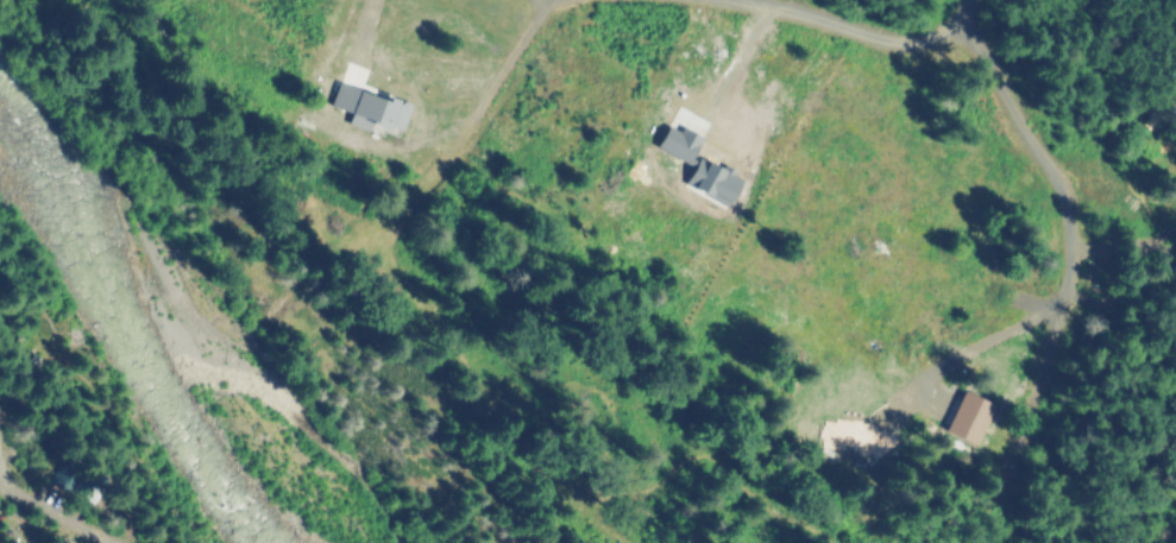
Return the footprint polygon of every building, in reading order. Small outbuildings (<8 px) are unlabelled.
[(348,124),(370,131),(373,122),(404,131),(412,102),(392,97),(391,98),(338,83),(331,106),(352,112),(348,124)] [(689,163),(703,136),(683,126),(680,131),(668,125),(657,147),(689,163)] [(733,204),(743,178),(733,175),(735,171),(699,157),(687,186),(733,204)] [(995,402),(964,390),(947,431),(979,444),(995,402)] [(101,482),(55,465),(48,485),(94,502),(101,482)]
